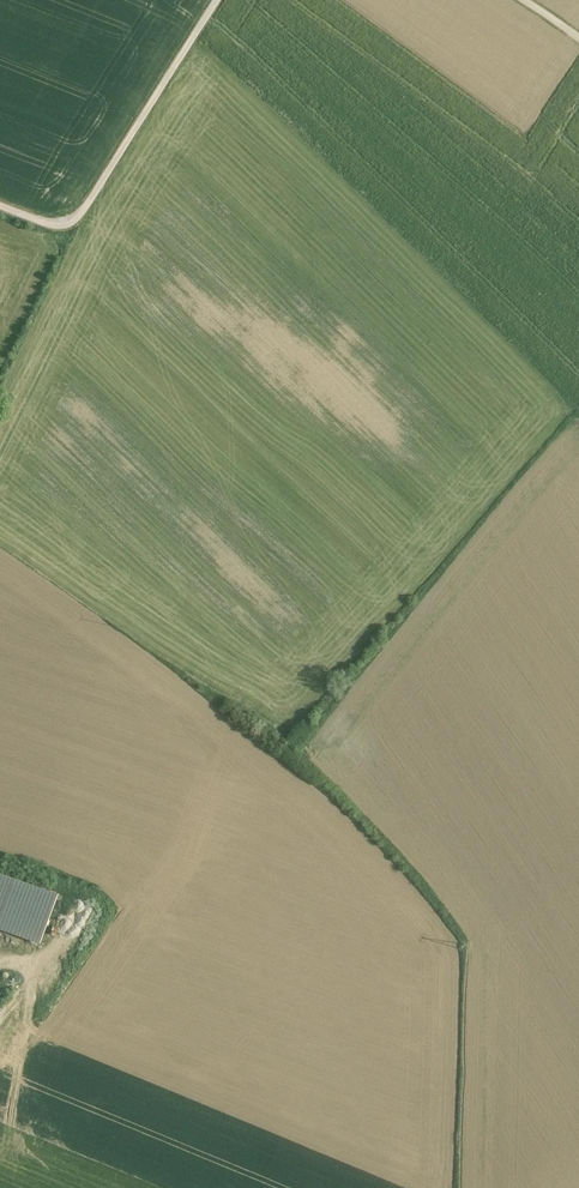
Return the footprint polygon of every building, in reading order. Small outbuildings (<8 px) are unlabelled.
[(0,875),(0,927),(36,939),(52,894),(0,875)]
